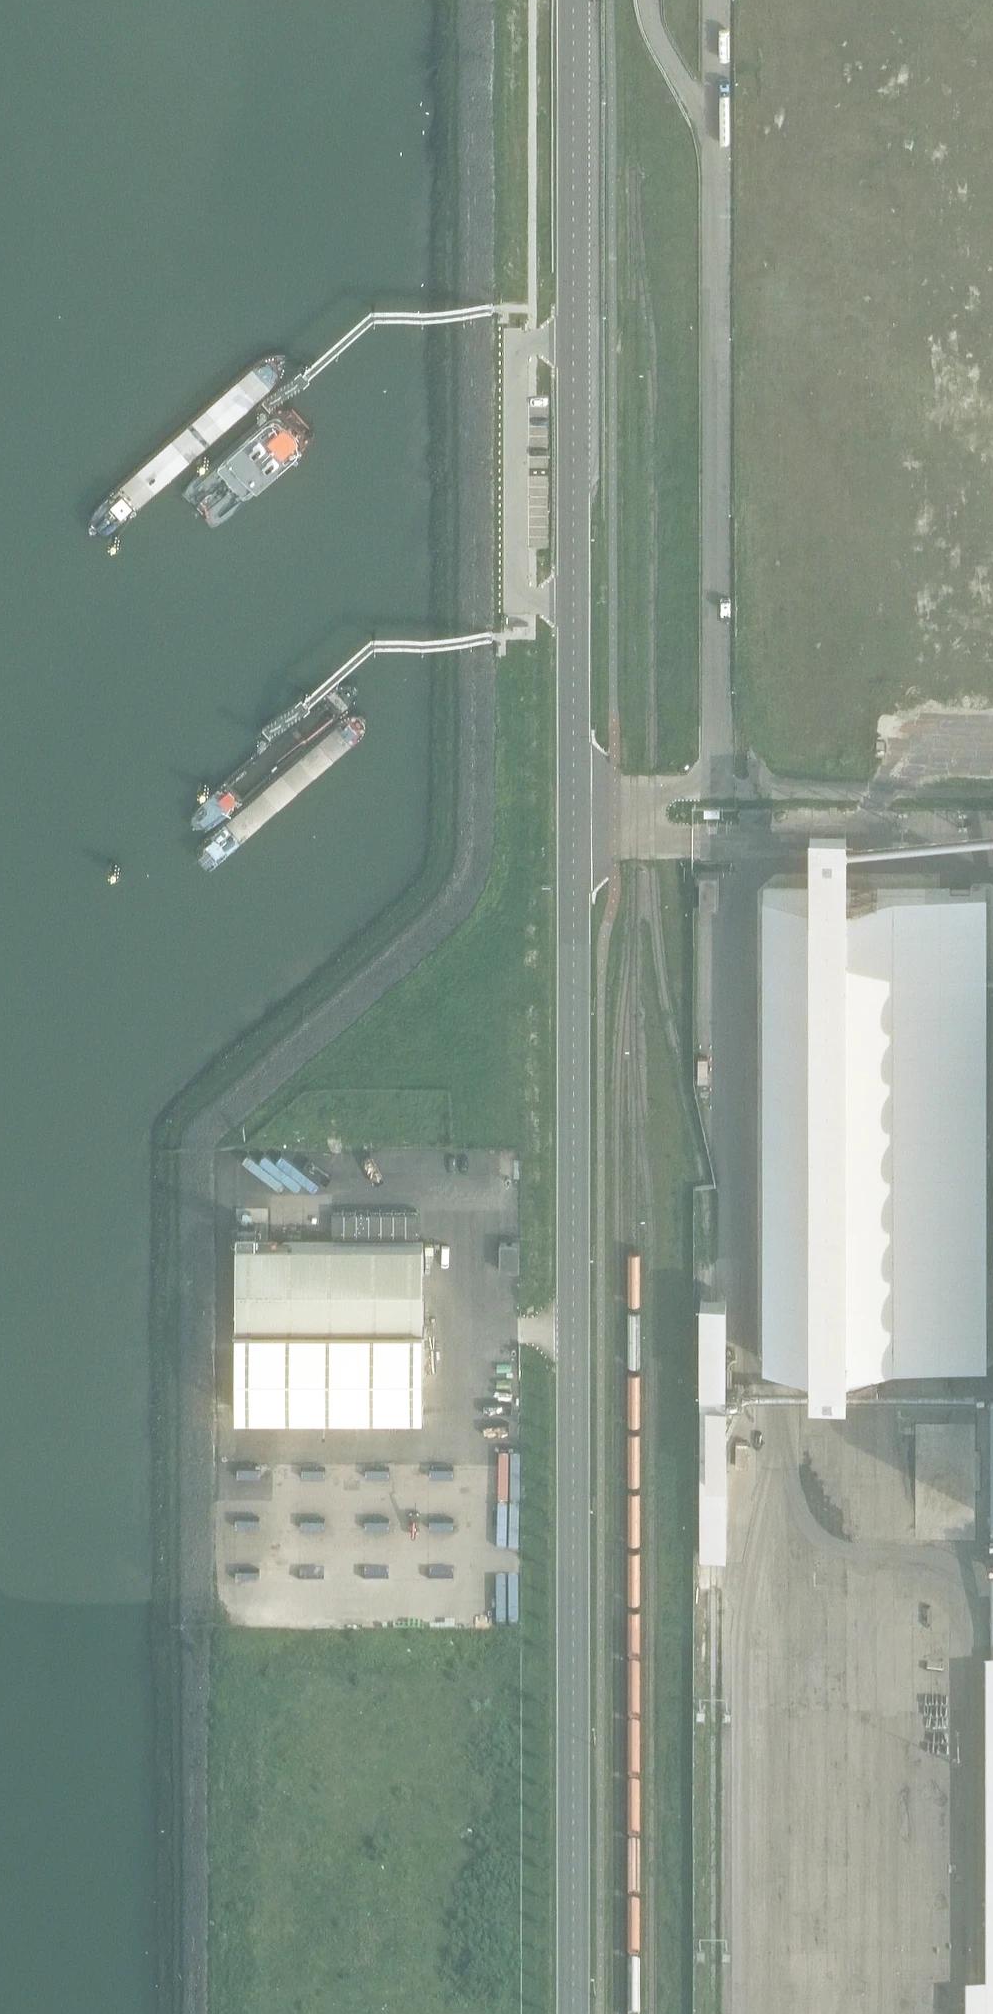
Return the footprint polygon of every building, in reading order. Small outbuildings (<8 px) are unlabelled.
[(513,623),(513,633),(528,633),(528,623),(513,623)] [(811,888),(763,888),(763,1360),(811,1360),(811,1376),(847,1376),(847,1360),(852,1360),(877,1360),(886,1360),(986,1361),(986,888),(877,888),(852,888),(848,888),(847,827),(847,816),(847,808),(811,808),(811,888)] [(770,809),(740,809),(740,824),(770,825),(770,809)] [(423,1242),(236,1242),(236,1326),(234,1326),(236,1326),(236,1410),(423,1410),(423,1326),(425,1326),(423,1326),(423,1242)] [(499,1269),(519,1269),(519,1242),(500,1242),(499,1269)] [(726,1294),(701,1294),(701,1361),(701,1554),(726,1554),(726,1361),(726,1294)] [(426,1328),(425,1364),(450,1365),(451,1329),(426,1328)] [(918,1477),(918,1444),(898,1444),(899,1464),(913,1464),(913,1477),(918,1477)] [(771,1565),(766,1646),(790,1647),(795,1567),(771,1565)] [(955,1692),(956,1677),(930,1675),(929,1681),(937,1682),(937,1691),(955,1692)]
